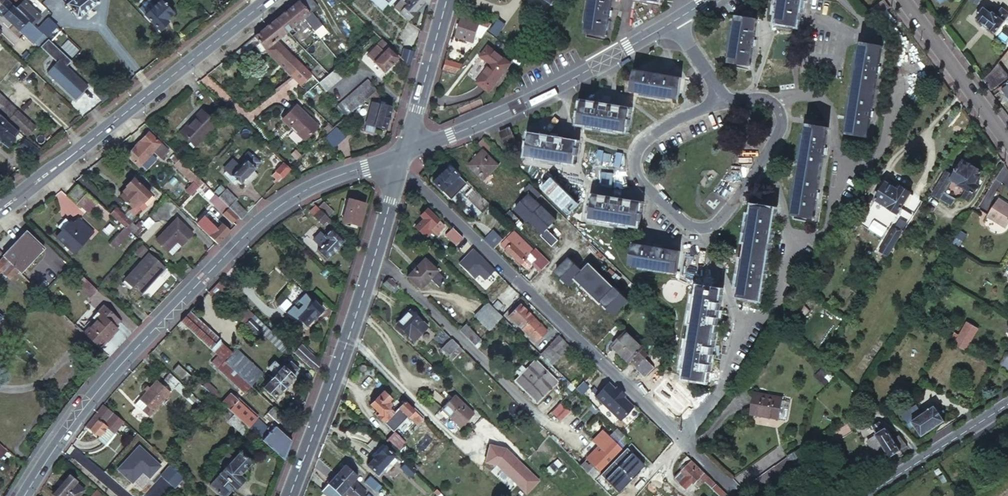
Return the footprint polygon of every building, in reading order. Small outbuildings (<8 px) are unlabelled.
[(15,8),(7,0),(3,0),(0,4),(0,14),(11,24),(23,35),(32,24),(21,13),(15,8)] [(45,36),(46,37),(55,28),(45,18),(43,20),(39,17),(40,15),(24,0),(23,0),(15,8),(21,13),(32,24),(38,29),(41,33),(43,34),(43,35),(45,36)] [(68,1),(67,4),(77,17),(80,17),(98,3),(98,1),(98,0),(69,0),(68,1)] [(145,15),(154,6),(149,0),(140,9),(145,15)] [(166,20),(173,13),(168,8),(161,0),(154,6),(145,15),(159,31),(168,22),(166,20)] [(307,0),(301,0),(299,2),(281,16),(278,19),(284,26),(287,30),(309,13),(311,10),(307,0)] [(380,10),(386,3),(383,0),(370,0),(380,10)] [(426,2),(424,0),(404,0),(395,9),(408,21),(426,2)] [(583,33),(604,36),(610,0),(589,0),(583,33)] [(775,23),(796,26),(800,0),(779,0),(775,23)] [(885,3),(884,0),(867,14),(873,20),(888,7),(885,3)] [(1005,11),(995,17),(992,14),(990,15),(985,7),(975,15),(990,35),(1007,22),(1007,16),(1005,11)] [(478,21),(462,16),(456,36),(473,41),(478,27),(479,23),(480,21),(478,21)] [(757,21),(735,17),(728,63),(749,66),(757,21)] [(492,22),(479,18),(478,21),(480,21),(479,23),(482,23),(483,25),(489,26),(492,22)] [(254,38),(243,47),(247,51),(255,45),(256,47),(258,49),(259,50),(260,52),(264,52),(266,50),(279,62),(281,60),(284,57),(270,44),(276,40),(284,33),(287,30),(284,26),(278,19),(254,37),(254,38)] [(23,35),(31,43),(41,33),(38,29),(32,24),(23,35)] [(41,33),(31,43),(33,45),(43,34),(41,33)] [(284,57),(281,60),(287,66),(294,58),(289,53),(287,51),(276,40),(270,44),(284,57)] [(388,46),(382,40),(377,45),(384,51),(387,48),(388,46)] [(881,45),(861,42),(847,133),(867,136),(881,45)] [(511,61),(488,44),(481,53),(491,61),(477,80),(489,89),(511,61)] [(384,51),(377,45),(367,56),(374,62),(373,63),(384,72),(397,57),(387,48),(384,51)] [(402,58),(410,66),(413,58),(414,51),(404,48),(402,58)] [(285,68),(292,76),(297,80),(300,83),(310,73),(294,58),(287,66),(285,68)] [(59,60),(46,73),(75,100),(87,87),(59,60)] [(443,64),(442,69),(454,72),(460,64),(445,60),(443,64)] [(997,61),(994,66),(986,76),(981,81),(984,85),(989,92),(1007,78),(1007,76),(997,61)] [(327,75),(318,83),(326,92),(336,82),(335,80),(339,77),(333,70),(327,75)] [(681,77),(634,70),(630,91),(677,98),(681,77)] [(292,77),(287,82),(293,88),(299,84),(292,77)] [(338,105),(348,117),(375,94),(378,92),(368,80),(338,105)] [(27,137),(35,128),(0,96),(0,112),(27,137)] [(385,130),(392,108),(372,102),(366,124),(375,127),(385,130)] [(627,109),(580,103),(577,124),(624,131),(627,109)] [(296,106),(283,119),(305,140),(318,126),(296,106)] [(201,110),(180,132),(194,146),(215,124),(201,110)] [(6,146),(13,137),(6,130),(11,125),(0,115),(0,140),(6,146)] [(324,128),(328,133),(334,128),(331,124),(329,123),(324,128)] [(375,127),(366,124),(363,130),(373,133),(375,127)] [(827,128),(806,125),(791,215),(813,218),(827,128)] [(337,128),(325,138),(333,148),(345,138),(337,128)] [(514,141),(508,128),(498,133),(504,145),(514,141)] [(146,134),(127,154),(144,171),(164,151),(146,134)] [(574,141),(529,135),(525,155),(570,162),(574,141)] [(476,144),(483,150),(487,154),(493,148),(482,138),(476,144)] [(129,139),(120,146),(124,151),(132,144),(129,139)] [(25,140),(19,148),(31,158),(37,150),(25,140)] [(240,183),(242,182),(246,177),(250,181),(257,174),(253,170),(261,162),(248,149),(243,155),(246,159),(240,165),(233,158),(224,167),(231,174),(238,181),(240,183)] [(487,154),(483,150),(467,165),(484,180),(499,165),(487,154)] [(192,181),(197,176),(179,159),(175,163),(174,165),(191,182),(192,181)] [(969,164),(961,159),(959,162),(967,167),(969,164)] [(275,178),(278,181),(290,169),(283,162),(271,174),(275,178)] [(981,171),(969,164),(967,167),(959,162),(951,175),(949,180),(966,190),(973,194),(978,186),(974,183),(981,171)] [(457,175),(448,166),(441,173),(439,172),(430,181),(440,190),(449,181),(450,182),(457,175)] [(942,192),(949,180),(951,175),(945,171),(930,195),(937,199),(942,192)] [(231,174),(228,177),(235,184),(238,181),(231,174)] [(200,178),(197,175),(197,176),(192,181),(198,186),(203,181),(200,178)] [(460,177),(457,175),(450,182),(453,185),(460,177)] [(208,177),(203,181),(213,190),(217,186),(208,177)] [(246,177),(242,182),(246,185),(250,181),(246,177)] [(127,189),(120,197),(135,210),(149,194),(132,178),(125,187),(127,189)] [(897,189),(885,181),(874,199),(897,214),(909,194),(899,186),(897,189)] [(76,185),(66,196),(79,208),(80,207),(82,204),(80,201),(86,194),(76,185)] [(189,185),(173,202),(175,203),(179,207),(188,198),(195,191),(189,185)] [(165,187),(162,191),(167,196),(170,192),(165,187)] [(223,200),(228,205),(230,203),(234,200),(236,197),(226,188),(219,196),(223,200)] [(968,202),(973,194),(966,190),(961,197),(968,202)] [(557,218),(530,191),(514,207),(541,234),(557,218)] [(954,200),(942,192),(937,199),(950,207),(954,200)] [(219,196),(215,193),(209,200),(222,212),(228,205),(223,200),(219,196)] [(94,201),(86,194),(80,201),(82,204),(80,207),(86,211),(94,201)] [(639,204),(594,196),(591,216),(635,225),(639,204)] [(349,198),(343,220),(360,224),(366,202),(349,198)] [(998,198),(986,216),(1004,227),(1007,221),(1007,205),(998,198)] [(239,215),(241,218),(243,216),(247,212),(234,200),(230,203),(228,205),(236,212),(239,215)] [(324,201),(319,207),(328,216),(333,210),(324,201)] [(228,205),(222,212),(225,216),(232,222),(239,215),(236,212),(228,205)] [(319,207),(317,205),(312,211),(324,223),(327,220),(329,217),(328,216),(319,207)] [(773,209),(752,205),(738,296),(758,299),(762,276),(773,209)] [(129,232),(132,235),(136,230),(141,225),(142,224),(138,220),(133,226),(114,208),(108,214),(124,228),(129,232)] [(437,220),(425,209),(419,216),(422,219),(414,227),(425,238),(431,232),(428,229),(437,220)] [(65,219),(57,227),(51,233),(73,253),(81,245),(93,231),(74,214),(68,220),(65,218),(65,219)] [(53,223),(57,227),(65,219),(61,215),(53,223)] [(141,225),(146,229),(147,230),(154,221),(149,217),(142,224),(141,225)] [(176,217),(155,239),(172,254),(193,232),(176,217)] [(203,217),(196,224),(200,228),(201,228),(202,230),(209,236),(213,240),(217,243),(223,237),(229,231),(221,223),(216,229),(203,217)] [(442,225),(437,220),(428,229),(431,232),(433,234),(442,225)] [(132,235),(136,239),(146,229),(141,225),(136,230),(132,235)] [(901,231),(893,226),(881,245),(889,250),(901,231)] [(462,237),(451,227),(446,233),(456,243),(462,237)] [(129,232),(124,228),(109,244),(114,248),(129,232)] [(327,240),(317,250),(326,258),(344,241),(332,229),(324,236),(327,240)] [(25,233),(2,257),(3,258),(18,272),(20,274),(43,249),(25,233)] [(502,238),(497,233),(488,243),(493,247),(502,238)] [(505,247),(514,239),(510,236),(502,244),(505,247)] [(532,253),(518,239),(516,242),(514,239),(505,247),(523,263),(531,255),(532,253)] [(679,250),(633,243),(629,264),(676,272),(679,250)] [(141,244),(133,252),(142,260),(147,254),(146,252),(148,250),(141,244)] [(535,249),(532,253),(531,255),(536,260),(541,255),(535,249)] [(147,254),(142,260),(123,281),(140,296),(164,269),(147,254)] [(541,256),(532,265),(539,272),(548,263),(541,256)] [(589,261),(582,269),(568,256),(553,271),(568,285),(575,279),(613,316),(629,300),(589,261)] [(3,258),(0,261),(0,271),(10,281),(15,275),(18,272),(3,258)] [(446,280),(424,258),(406,276),(419,288),(429,278),(438,287),(446,280)] [(174,273),(182,281),(183,281),(189,274),(193,270),(185,263),(179,269),(184,273),(182,276),(176,270),(174,273)] [(29,282),(20,274),(18,272),(15,275),(26,286),(29,282)] [(40,278),(33,286),(39,291),(46,283),(40,278)] [(393,292),(398,287),(389,278),(384,284),(393,292)] [(215,285),(208,292),(215,298),(224,287),(218,281),(215,285)] [(296,285),(277,303),(284,311),(293,319),(296,315),(304,323),(313,314),(314,315),(321,308),(303,292),(296,285)] [(720,290),(699,287),(684,379),(705,382),(720,290)] [(510,301),(501,292),(491,304),(499,311),(510,301)] [(231,296),(227,300),(235,308),(239,303),(231,296)] [(495,324),(501,317),(494,310),(487,303),(474,316),(488,331),(495,324)] [(519,304),(507,316),(520,328),(532,317),(519,304)] [(88,337),(100,348),(117,329),(114,327),(120,321),(103,305),(98,311),(101,315),(84,333),(88,337)] [(282,349),(286,345),(278,336),(247,308),(245,307),(238,315),(257,333),(260,329),(282,349)] [(184,318),(181,321),(209,346),(217,354),(224,360),(234,350),(223,339),(191,310),(184,318)] [(421,322),(410,310),(395,324),(408,336),(414,330),(421,322)] [(527,335),(539,323),(532,317),(520,328),(527,335)] [(432,321),(428,326),(439,337),(444,332),(432,321)] [(546,331),(539,323),(527,335),(534,342),(546,331)] [(976,329),(966,323),(963,328),(954,344),(962,348),(964,350),(971,338),(976,331),(976,329)] [(474,345),(479,339),(466,325),(460,331),(460,332),(474,345)] [(419,335),(414,330),(408,336),(413,341),(419,335)] [(629,362),(639,352),(643,347),(627,331),(612,345),(629,362)] [(980,333),(976,331),(971,338),(976,341),(980,333)] [(71,334),(68,338),(73,343),(76,346),(80,342),(71,334)] [(949,340),(954,344),(958,336),(953,334),(949,340)] [(539,354),(552,367),(570,348),(558,336),(539,354)] [(446,357),(457,346),(453,342),(451,339),(440,351),(446,357)] [(301,345),(295,351),(305,362),(312,367),(315,370),(316,367),(319,361),(316,359),(315,358),(312,356),(310,354),(301,345)] [(449,360),(461,349),(457,346),(446,357),(449,360)] [(234,350),(224,360),(228,363),(251,384),(262,372),(236,348),(234,350)] [(646,358),(639,352),(629,362),(636,368),(646,358)] [(224,360),(217,354),(211,361),(218,367),(224,360)] [(1007,374),(1007,357),(1007,356),(999,369),(1007,374)] [(680,392),(661,373),(646,358),(636,368),(662,393),(681,413),(691,403),(680,392)] [(224,360),(218,367),(244,391),(251,384),(228,363),(224,360)] [(279,368),(273,375),(262,387),(273,397),(291,377),(290,376),(297,368),(289,360),(282,368),(280,367),(279,368)] [(556,381),(534,360),(514,381),(536,403),(556,381)] [(266,368),(273,375),(279,368),(272,362),(266,368)] [(186,369),(179,363),(173,370),(196,390),(201,384),(186,369)] [(832,378),(824,369),(814,378),(823,386),(832,378)] [(181,381),(171,372),(166,378),(176,387),(181,381)] [(210,391),(213,394),(217,388),(207,379),(202,384),(210,391)] [(158,380),(137,403),(151,415),(171,392),(158,380)] [(566,396),(574,388),(570,385),(569,383),(561,392),(566,396)] [(614,390),(608,383),(595,397),(620,421),(633,407),(623,397),(624,395),(616,388),(614,390)] [(384,390),(371,403),(377,409),(375,412),(381,417),(384,415),(386,416),(393,410),(388,405),(391,402),(388,398),(390,396),(384,390)] [(242,420),(248,426),(257,417),(230,392),(226,397),(221,402),(229,409),(238,417),(242,420)] [(781,400),(752,395),(749,417),(778,421),(781,400)] [(473,415),(454,396),(441,410),(460,427),(473,415)] [(414,405),(405,397),(399,403),(408,412),(409,411),(414,405)] [(560,421),(569,410),(560,402),(550,412),(560,421)] [(279,421),(284,415),(281,412),(272,404),(267,410),(279,421)] [(414,405),(409,411),(418,419),(422,414),(414,405)] [(934,406),(919,416),(912,420),(911,421),(921,436),(944,420),(934,406)] [(99,421),(92,429),(91,430),(98,436),(100,437),(107,427),(114,433),(123,422),(107,409),(107,410),(103,407),(95,418),(99,421)] [(909,416),(912,420),(919,416),(916,411),(909,416)] [(252,430),(259,436),(267,426),(257,417),(248,426),(252,430)] [(88,426),(92,429),(99,421),(95,418),(88,426)] [(253,443),(259,436),(252,430),(248,426),(242,420),(239,423),(235,427),(253,443)] [(880,421),(871,428),(875,434),(886,427),(880,421)] [(270,446),(284,459),(285,457),(286,454),(290,444),(291,440),(272,422),(267,426),(259,436),(270,446)] [(100,437),(98,436),(97,438),(105,445),(114,433),(107,427),(100,437)] [(874,434),(875,435),(874,435),(885,451),(888,454),(888,455),(889,457),(901,449),(894,438),(886,427),(875,434),(874,434)] [(586,474),(593,480),(629,443),(620,434),(616,430),(579,467),(586,474)] [(387,441),(397,451),(405,444),(394,434),(387,441)] [(899,434),(894,438),(901,449),(907,445),(899,434)] [(877,457),(885,451),(874,435),(866,441),(877,457)] [(139,445),(119,467),(132,480),(136,479),(144,470),(150,476),(161,465),(139,445)] [(378,456),(368,467),(376,474),(394,455),(382,445),(375,453),(378,456)] [(787,458),(793,468),(802,464),(795,451),(786,457),(787,458)] [(234,459),(226,467),(210,485),(222,495),(224,495),(233,486),(234,487),(243,477),(239,473),(250,462),(240,452),(234,459)] [(226,467),(234,459),(230,456),(222,463),(226,467)] [(787,458),(775,467),(786,480),(796,473),(793,468),(787,458)] [(701,470),(691,460),(674,478),(685,488),(692,481),(693,483),(699,476),(703,472),(701,470)] [(416,470),(407,461),(400,468),(408,477),(416,470)] [(171,465),(162,475),(174,488),(184,477),(171,465)] [(775,467),(750,486),(757,495),(765,495),(786,480),(775,467)] [(350,489),(354,483),(358,480),(348,469),(339,478),(350,489)] [(699,476),(719,495),(727,495),(725,494),(712,480),(703,472),(699,476)] [(52,494),(54,495),(79,495),(84,491),(76,483),(77,482),(70,475),(52,494)] [(381,486),(370,475),(364,481),(376,492),(381,486)] [(346,493),(350,489),(339,478),(331,486),(341,495),(343,495),(346,493)] [(354,483),(350,489),(353,492),(358,495),(366,495),(354,483)]
